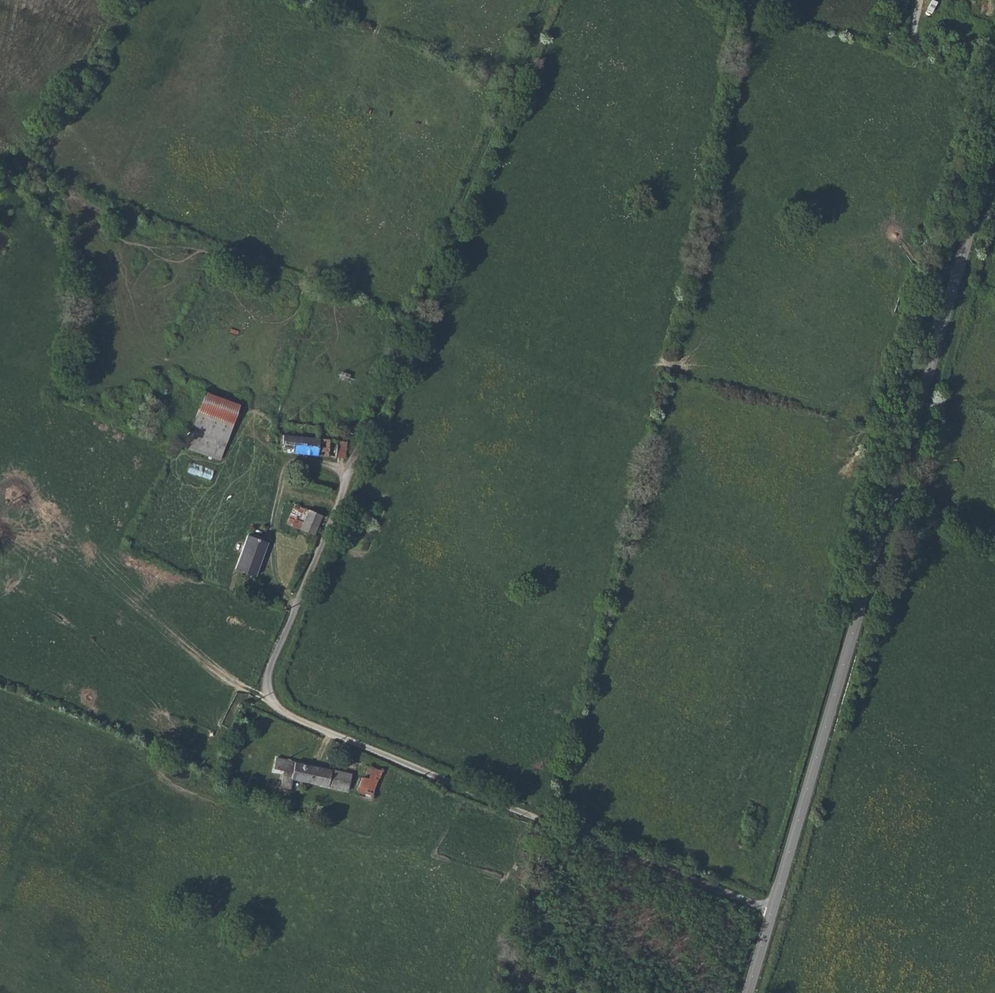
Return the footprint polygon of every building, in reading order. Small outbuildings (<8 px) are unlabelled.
[(242,407),(206,393),(199,411),(234,425),(242,407)] [(227,444),(234,425),(199,411),(192,430),(227,444)] [(185,447),(220,461),(227,444),(192,430),(185,447)] [(337,441),(283,435),(281,452),(335,458),(337,441)] [(337,441),(335,458),(344,459),(346,442),(337,441)] [(301,530),(309,510),(296,504),(287,524),(301,530)] [(322,516),(309,510),(301,530),(314,536),(322,516)] [(269,542),(249,534),(235,569),(255,576),(269,542)] [(346,791),(350,774),(275,757),(272,767),(281,770),(281,778),(290,781),(292,778),(346,791)] [(369,764),(358,789),(371,795),(382,770),(369,764)]
